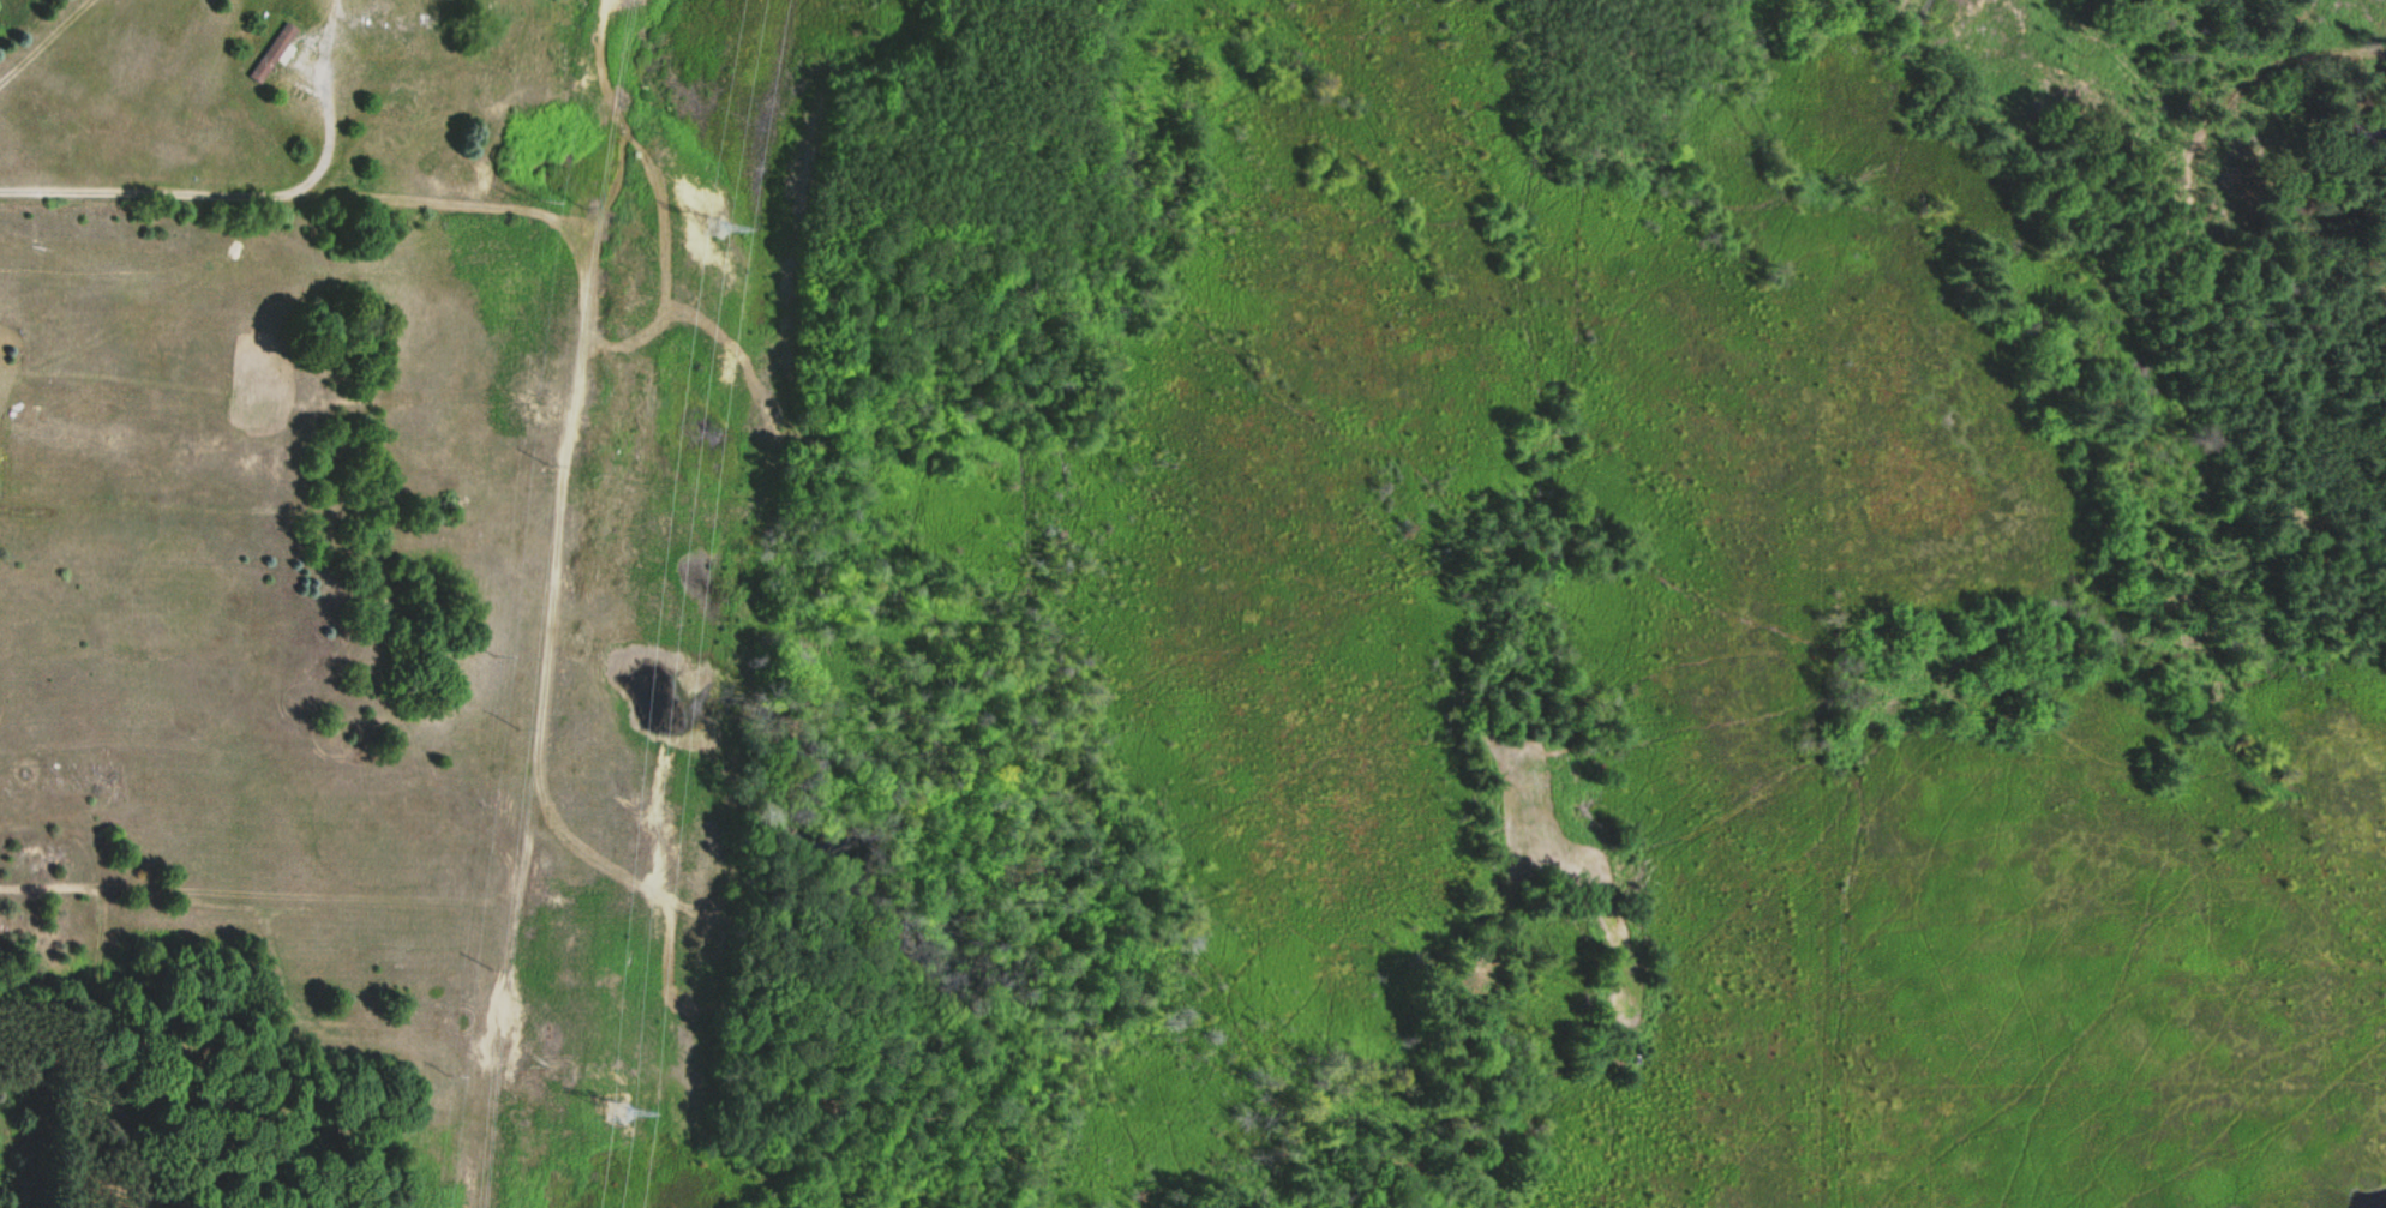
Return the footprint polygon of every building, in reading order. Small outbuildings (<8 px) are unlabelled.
[(250,75),(263,84),(300,28),(286,19),(250,75)]
